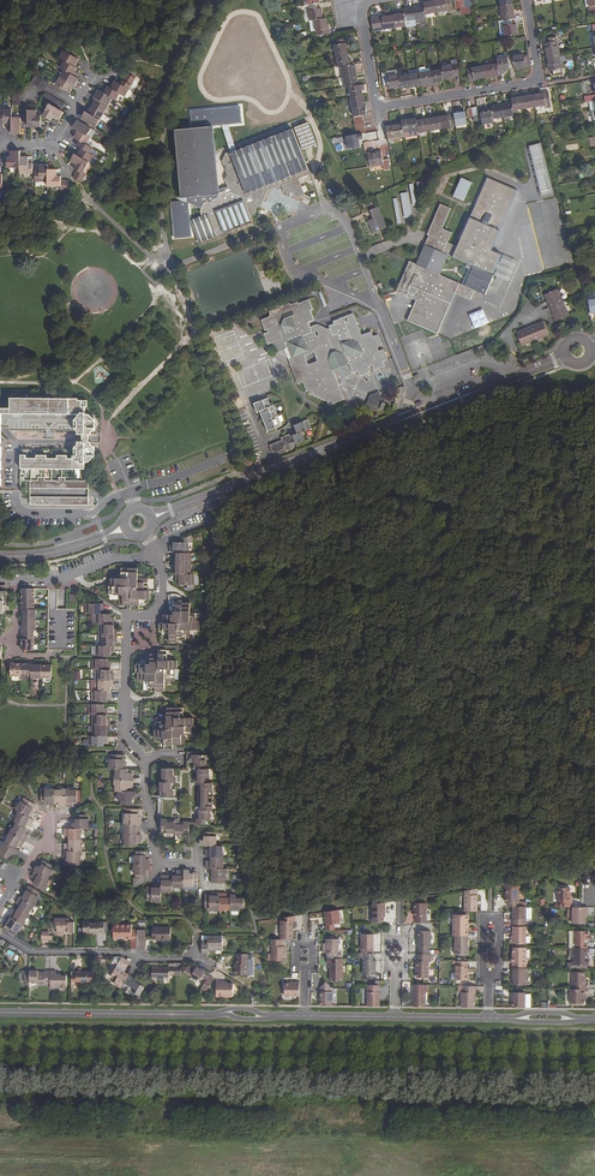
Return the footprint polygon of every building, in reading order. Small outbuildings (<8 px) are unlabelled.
[(435,13),(433,1),(428,1),(428,0),(424,0),(423,0),(424,6),(425,15),(435,13)] [(450,0),(437,0),(433,1),(435,13),(451,10),(450,0)] [(317,8),(316,3),(307,5),(303,6),(304,10),(307,10),(308,21),(313,20),(321,19),(319,8),(317,8)] [(514,19),(512,4),(500,6),(502,21),(511,19),(514,19)] [(425,15),(424,6),(413,8),(415,20),(426,18),(425,15)] [(416,26),(415,20),(413,8),(402,9),(403,14),(405,26),(405,28),(416,26)] [(405,26),(403,14),(392,16),(394,28),(405,26)] [(394,28),(392,16),(383,17),(383,16),(371,17),(373,31),(394,28)] [(326,27),(325,18),(321,19),(313,20),(315,36),(329,34),(328,27),(326,27)] [(511,19),(502,21),(498,22),(499,26),(503,26),(504,36),(516,35),(515,23),(512,24),(511,19)] [(559,55),(556,37),(547,39),(547,43),(543,44),(545,57),(559,55)] [(347,46),(346,39),(332,41),(335,56),(347,54),(346,46),(347,46)] [(64,51),(60,58),(65,61),(75,66),(77,63),(79,59),(64,51)] [(348,60),(347,54),(335,56),(336,67),(337,67),(341,66),(351,65),(350,60),(348,60)] [(530,66),(528,54),(511,57),(511,56),(507,56),(507,58),(509,70),(525,67),(524,66),(530,66)] [(562,74),(559,55),(545,57),(548,71),(552,71),(553,76),(562,74)] [(503,71),(509,70),(507,58),(496,59),(498,74),(503,73),(503,71)] [(498,76),(498,74),(496,59),(491,60),(491,64),(482,66),(484,78),(498,76)] [(457,75),(455,60),(451,61),(451,64),(440,66),(441,70),(442,79),(453,77),(453,76),(457,75)] [(65,61),(61,68),(64,70),(76,76),(77,74),(77,73),(75,72),(77,68),(75,66),(65,61)] [(355,74),(354,64),(341,66),(342,77),(355,74)] [(475,80),(484,78),(482,66),(466,69),(468,82),(475,81),(475,80)] [(64,70),(60,77),(75,86),(77,82),(79,78),(76,76),(64,70)] [(443,81),(442,79),(441,70),(429,71),(432,86),(437,85),(436,83),(443,81)] [(427,87),(432,86),(429,71),(418,74),(420,85),(426,84),(427,87)] [(420,85),(418,74),(418,73),(407,75),(410,87),(420,85)] [(127,74),(125,77),(133,82),(135,78),(127,74)] [(357,85),(355,74),(342,77),(344,87),(357,85)] [(397,76),(397,75),(386,76),(385,74),(381,74),(383,87),(387,86),(388,89),(399,87),(397,76)] [(36,75),(32,83),(35,85),(40,78),(36,75)] [(399,89),(410,87),(407,75),(397,76),(399,87),(399,89)] [(60,77),(56,84),(70,93),(72,90),(75,86),(60,77)] [(125,77),(123,81),(131,85),(133,82),(125,77)] [(111,86),(110,88),(120,94),(125,97),(131,85),(123,81),(123,80),(120,84),(115,81),(114,81),(111,86)] [(363,90),(362,85),(348,87),(350,98),(362,96),(362,91),(363,90)] [(103,89),(101,92),(113,99),(116,101),(120,94),(110,88),(108,86),(107,88),(106,90),(103,89)] [(96,94),(94,97),(109,106),(113,99),(101,92),(98,90),(96,94)] [(46,92),(42,99),(46,102),(50,95),(46,92)] [(541,94),(532,95),(534,107),(544,106),(545,108),(550,108),(547,92),(541,93),(541,94)] [(534,107),(532,95),(526,96),(525,94),(521,95),(523,109),(534,107)] [(523,109),(521,95),(515,96),(516,98),(510,99),(511,103),(512,111),(523,109)] [(584,97),(585,103),(589,102),(593,102),(594,110),(594,95),(584,97)] [(363,104),(362,96),(350,98),(353,117),(362,115),(366,115),(365,104),(363,104)] [(94,102),(92,106),(105,113),(109,106),(94,97),(93,99),(92,101),(94,102)] [(57,99),(53,106),(57,108),(61,101),(57,99)] [(512,111),(511,103),(500,105),(502,117),(513,115),(512,111)] [(49,104),(42,115),(51,120),(52,119),(53,116),(60,120),(61,117),(64,112),(61,110),(57,108),(53,106),(49,104)] [(192,128),(212,127),(222,126),(228,125),(242,124),(240,105),(191,110),(192,128)] [(502,117),(500,105),(490,107),(491,111),(492,118),(502,117)] [(86,110),(85,111),(100,120),(105,113),(92,106),(90,109),(87,108),(86,110)] [(4,110),(4,124),(8,124),(8,127),(10,127),(12,127),(12,117),(12,110),(4,110)] [(28,110),(28,127),(34,127),(41,127),(41,115),(37,115),(37,110),(28,110)] [(83,115),(81,119),(96,127),(100,120),(85,111),(83,115)] [(481,125),(493,123),(491,111),(479,113),(481,125)] [(464,112),(452,114),(454,126),(465,124),(464,112)] [(455,127),(452,114),(445,115),(445,116),(438,117),(440,130),(455,127)] [(440,130),(438,117),(432,118),(431,116),(426,117),(429,132),(440,130)] [(12,127),(12,134),(16,134),(20,135),(20,117),(12,117),(12,127)] [(429,132),(426,117),(421,118),(421,120),(415,121),(417,130),(417,133),(429,132)] [(415,121),(415,118),(401,121),(403,133),(417,130),(415,121)] [(75,124),(73,127),(76,129),(88,136),(92,128),(77,120),(75,124)] [(308,123),(295,128),(303,150),(317,144),(308,123)] [(222,126),(231,151),(231,152),(237,150),(228,125),(222,126)] [(387,140),(403,137),(401,125),(390,127),(390,125),(385,125),(387,140)] [(191,220),(191,221),(191,222),(199,243),(217,236),(215,230),(221,227),(224,233),(252,222),(250,216),(253,214),(257,205),(254,204),(256,201),(257,198),(260,200),(264,190),(262,182),(270,179),(278,176),(282,185),(285,192),(291,195),(292,193),(293,194),(293,196),(298,198),(305,195),(299,178),(310,174),(309,169),(308,169),(292,129),(237,150),(231,152),(231,151),(226,153),(222,160),(227,173),(225,178),(227,185),(218,189),(212,127),(192,128),(177,130),(183,197),(186,197),(187,202),(190,202),(202,208),(201,211),(202,216),(191,220)] [(76,134),(74,138),(79,141),(87,145),(91,138),(88,136),(76,129),(75,131),(74,132),(76,134)] [(417,133),(417,130),(403,133),(403,138),(418,136),(417,133)] [(363,139),(362,134),(356,134),(346,136),(348,149),(359,147),(358,139),(363,139)] [(78,143),(77,146),(79,147),(91,154),(94,149),(87,145),(79,141),(78,143)] [(539,145),(527,148),(541,196),(552,193),(539,145)] [(79,152),(77,155),(89,162),(93,156),(91,154),(79,147),(78,149),(77,150),(79,152)] [(7,158),(7,168),(20,168),(20,157),(20,151),(17,151),(12,151),(12,158),(9,158),(7,158)] [(382,161),(380,152),(367,154),(369,167),(382,165),(383,170),(389,169),(387,160),(382,161)] [(72,158),(70,161),(77,165),(75,167),(74,169),(78,171),(83,174),(89,162),(77,155),(75,154),(72,158)] [(20,168),(20,174),(33,174),(33,164),(29,164),(29,157),(27,157),(22,157),(20,157),(20,168)] [(35,171),(35,182),(48,182),(49,170),(48,165),(46,165),(41,164),(40,164),(39,171),(35,171)] [(48,182),(48,186),(61,187),(61,180),(61,176),(57,176),(57,170),(55,170),(50,170),(49,170),(48,182)] [(78,171),(75,174),(83,179),(85,175),(83,174),(78,171)] [(75,174),(73,178),(81,182),(83,179),(75,174)] [(270,179),(262,182),(264,190),(260,200),(257,198),(256,201),(254,204),(257,205),(261,207),(268,190),(282,185),(278,176),(270,179)] [(415,265),(409,262),(395,292),(410,299),(415,301),(406,321),(422,328),(436,334),(454,294),(469,300),(474,291),(484,295),(493,275),(492,274),(500,254),(491,250),(516,190),(486,177),(456,246),(446,242),(450,233),(441,228),(449,208),(439,204),(426,235),(428,235),(415,265)] [(460,178),(452,196),(463,201),(471,183),(460,178)] [(411,217),(407,193),(399,194),(404,218),(411,217)] [(400,223),(396,199),(392,199),(396,224),(400,223)] [(173,239),(192,238),(191,222),(191,221),(191,220),(190,202),(187,202),(171,203),(173,239)] [(385,228),(377,207),(368,211),(371,219),(366,221),(371,233),(376,231),(375,228),(379,226),(380,230),(385,228)] [(502,255),(493,276),(507,282),(516,261),(502,255)] [(562,302),(557,289),(543,296),(546,301),(548,300),(554,314),(553,315),(555,322),(569,315),(562,302)] [(279,306),(268,311),(270,316),(269,319),(261,321),(265,332),(267,331),(271,329),(272,332),(268,333),(264,335),(268,345),(272,343),(276,353),(287,349),(289,348),(293,357),(291,358),(293,363),(290,364),(298,384),(304,382),(308,392),(311,391),(312,396),(315,395),(315,397),(318,396),(319,399),(321,398),(322,400),(325,399),(326,402),(328,401),(330,406),(345,401),(334,372),(333,370),(340,368),(345,370),(347,365),(350,364),(354,374),(358,372),(360,377),(370,373),(369,368),(373,366),(375,371),(385,367),(383,362),(387,361),(383,350),(379,352),(378,347),(381,346),(377,335),(373,337),(371,333),(361,337),(358,330),(355,328),(353,323),(355,320),(354,319),(352,313),(332,321),(333,324),(329,325),(330,328),(331,331),(319,335),(316,336),(315,332),(315,331),(313,332),(311,328),(309,323),(314,321),(310,311),(312,310),(308,300),(298,304),(297,303),(290,306),(289,304),(280,308),(279,306)] [(483,310),(469,315),(474,329),(488,324),(483,310)] [(522,330),(515,333),(520,345),(547,334),(542,322),(536,324),(537,327),(523,332),(522,330)] [(318,325),(311,328),(313,332),(315,331),(315,332),(317,331),(319,335),(331,331),(330,328),(328,328),(318,325)] [(287,349),(276,353),(288,359),(290,364),(293,363),(291,358),(293,357),(289,348),(287,349)] [(340,368),(333,370),(334,372),(342,376),(345,370),(340,368)] [(371,395),(366,404),(370,412),(377,410),(378,410),(379,409),(380,408),(382,409),(385,404),(383,402),(378,392),(371,395)] [(1,485),(2,427),(4,427),(8,427),(9,429),(11,430),(17,430),(25,430),(30,430),(36,430),(44,431),(78,431),(78,434),(83,434),(88,434),(91,434),(91,432),(95,428),(95,421),(89,414),(85,414),(85,406),(81,406),(81,400),(78,400),(78,399),(11,398),(11,400),(5,400),(5,406),(2,406),(2,408),(0,408),(0,485),(1,485)] [(268,399),(254,404),(257,412),(260,411),(268,431),(281,426),(274,406),(271,407),(268,399)] [(296,434),(292,436),(293,438),(295,442),(296,444),(309,439),(306,431),(310,429),(307,420),(293,426),(296,434)] [(281,441),(270,445),(273,453),(284,449),(285,446),(292,443),(290,439),(288,435),(280,438),(281,441)] [(21,455),(21,469),(61,469),(85,469),(85,463),(87,463),(87,462),(88,462),(94,456),(94,448),(91,444),(91,442),(88,442),(82,442),(78,442),(78,444),(75,448),(75,451),(75,456),(73,456),(72,456),(72,459),(70,459),(67,459),(67,456),(57,456),(57,459),(54,459),(49,459),(46,459),(46,456),(37,455),(37,458),(33,458),(28,458),(25,458),(25,455),(21,455)] [(30,497),(30,505),(86,505),(88,505),(88,498),(59,497),(30,497)] [(170,549),(170,553),(176,553),(188,553),(188,543),(192,543),(192,535),(184,538),(184,543),(173,543),(173,546),(170,546),(170,549)] [(173,560),(173,564),(191,564),(191,553),(188,553),(176,553),(176,557),(173,557),(173,560)] [(176,570),(176,574),(191,574),(191,564),(173,564),(173,568),(173,570),(176,570)] [(131,605),(131,609),(140,609),(140,599),(150,599),(150,590),(148,590),(148,586),(148,578),(138,578),(138,568),(121,568),(121,578),(111,578),(111,582),(111,586),(109,586),(109,594),(119,594),(119,605),(129,605),(131,605)] [(179,581),(179,585),(185,585),(194,585),(194,574),(191,574),(176,574),(176,578),(176,581),(179,581)] [(22,594),(22,599),(34,599),(34,589),(22,589),(22,594)] [(22,604),(22,609),(23,609),(34,610),(34,599),(22,599),(22,604)] [(169,632),(169,642),(177,642),(178,640),(190,640),(190,630),(200,630),(200,614),(190,613),(190,603),(185,603),(183,603),(183,601),(173,601),(174,611),(163,611),(163,618),(163,621),(163,623),(159,623),(159,631),(169,632)] [(86,604),(86,614),(96,614),(101,614),(101,610),(104,610),(104,607),(104,604),(98,604),(86,604)] [(23,615),(23,620),(36,620),(35,610),(34,610),(23,609),(23,615)] [(48,610),(48,650),(75,650),(75,609),(62,609),(54,609),(48,609),(48,610)] [(96,614),(96,624),(99,625),(114,625),(114,621),(114,618),(111,618),(111,614),(101,614),(96,614)] [(23,625),(23,630),(34,630),(36,630),(36,620),(23,620),(23,625)] [(99,625),(99,635),(117,635),(117,632),(117,629),(114,629),(114,625),(99,625)] [(21,635),(21,639),(34,640),(34,630),(23,630),(21,630),(21,635)] [(99,635),(99,645),(114,646),(114,642),(117,642),(117,639),(117,635),(99,635)] [(21,650),(34,650),(34,640),(21,639),(21,644),(21,650)] [(96,645),(96,656),(111,656),(111,652),(114,652),(114,649),(114,646),(99,645),(96,645)] [(148,681),(148,691),(165,691),(165,681),(175,681),(175,669),(177,669),(177,660),(167,660),(167,650),(159,650),(159,654),(155,654),(146,654),(146,664),(136,664),(136,673),(138,673),(138,681),(148,681)] [(92,659),(92,670),(95,670),(111,670),(111,667),(111,663),(108,663),(108,659),(92,659)] [(11,664),(10,677),(21,677),(21,664),(16,664),(11,664)] [(21,664),(21,677),(31,677),(31,665),(31,664),(26,664),(21,664)] [(31,677),(31,678),(41,678),(41,665),(37,665),(31,665),(31,677)] [(41,665),(41,678),(52,678),(52,665),(47,665),(41,665)] [(95,670),(95,680),(114,680),(114,677),(114,674),(111,674),(111,670),(95,670)] [(95,680),(95,691),(111,691),(111,687),(114,687),(114,684),(114,680),(95,680)] [(92,690),(92,701),(107,702),(107,697),(111,697),(111,694),(111,691),(95,691),(92,690)] [(89,704),(89,715),(92,715),(107,715),(107,711),(107,708),(104,708),(104,705),(89,704)] [(164,738),(164,749),(173,749),(173,745),(178,745),(185,745),(185,734),(195,735),(195,726),(193,726),(193,718),(183,718),(183,708),(166,708),(166,718),(156,717),(156,730),(154,730),(154,738),(164,738)] [(92,715),(92,725),(110,725),(110,722),(110,719),(107,719),(107,715),(92,715)] [(92,725),(91,736),(107,736),(107,732),(110,732),(110,729),(110,725),(92,725)] [(89,736),(89,747),(104,747),(104,743),(107,743),(107,739),(107,736),(91,736),(89,736)] [(110,759),(109,769),(115,769),(126,769),(126,762),(124,762),(124,759),(124,755),(111,755),(111,760),(110,759)] [(196,819),(196,824),(208,825),(208,819),(210,820),(211,810),(213,811),(213,802),(210,801),(211,797),(211,792),(213,792),(213,783),(210,783),(209,782),(207,782),(208,778),(210,778),(210,769),(206,769),(206,760),(204,760),(204,755),(199,755),(192,755),(192,760),(195,760),(195,764),(195,769),(199,769),(199,775),(198,778),(196,778),(196,782),(202,783),(202,789),(202,791),(199,791),(199,802),(202,802),(202,804),(202,810),(200,810),(200,816),(200,819),(196,819)] [(115,769),(115,780),(132,780),(132,776),(132,773),(127,772),(127,769),(126,769),(115,769)] [(162,792),(162,796),(173,797),(174,791),(171,791),(171,786),(171,782),(176,782),(176,778),(173,778),(173,774),(173,769),(163,769),(163,778),(165,778),(165,782),(161,782),(160,791),(162,792)] [(115,780),(115,792),(118,792),(127,792),(127,788),(132,788),(132,784),(132,780),(115,780)] [(41,793),(41,801),(49,802),(49,803),(49,804),(55,804),(55,802),(55,791),(54,789),(45,789),(45,792),(41,792),(41,793)] [(55,791),(55,802),(58,802),(58,807),(66,807),(66,791),(55,791)] [(66,791),(66,807),(73,807),(74,802),(77,802),(77,791),(66,791)] [(120,801),(120,805),(131,805),(131,800),(131,797),(132,797),(134,797),(134,792),(127,792),(118,792),(118,801),(120,801)] [(20,812),(30,818),(34,812),(32,811),(36,805),(29,801),(24,798),(22,802),(21,801),(16,810),(20,812)] [(125,814),(125,823),(141,823),(141,817),(140,817),(140,813),(140,809),(135,809),(126,809),(126,814),(125,814)] [(16,823),(24,828),(26,825),(30,827),(34,820),(30,818),(20,812),(14,822),(16,823)] [(74,823),(74,829),(81,829),(88,829),(88,819),(87,819),(87,815),(77,815),(77,823),(74,823)] [(167,820),(162,820),(162,831),(167,831),(167,833),(176,833),(176,825),(176,823),(171,823),(167,823),(167,820)] [(176,825),(176,833),(175,835),(185,835),(185,834),(190,833),(189,824),(189,822),(185,822),(185,823),(184,825),(176,825)] [(11,833),(25,841),(29,835),(25,832),(26,829),(24,828),(16,823),(11,833)] [(125,823),(125,835),(136,835),(137,831),(141,831),(141,827),(141,823),(125,823)] [(70,836),(70,840),(81,840),(81,829),(74,829),(65,829),(65,836),(70,836)] [(202,840),(202,846),(211,846),(216,846),(216,836),(214,836),(214,832),(204,832),(204,840),(203,840),(202,840)] [(5,843),(15,848),(17,845),(21,848),(25,841),(11,833),(5,843)] [(125,835),(125,846),(136,846),(136,842),(141,842),(141,838),(141,835),(136,835),(125,835)] [(65,843),(65,851),(81,851),(81,840),(70,840),(70,843),(65,843)] [(8,860),(12,853),(13,854),(15,855),(17,850),(15,848),(5,843),(4,842),(0,850),(0,851),(1,852),(0,853),(0,855),(8,860)] [(206,850),(206,857),(211,857),(222,857),(222,846),(216,846),(211,846),(211,848),(211,850),(206,850)] [(66,858),(66,865),(79,865),(79,861),(81,861),(81,851),(65,851),(65,858),(66,858)] [(134,855),(134,865),(149,865),(149,859),(148,859),(148,855),(148,851),(136,851),(136,855),(134,855)] [(206,861),(206,868),(210,868),(222,868),(222,857),(211,857),(211,859),(211,861),(206,861)] [(35,871),(47,879),(52,870),(51,869),(53,866),(45,861),(41,868),(39,867),(38,866),(35,871)] [(147,873),(147,871),(149,871),(149,865),(134,865),(133,875),(136,875),(136,879),(135,879),(135,885),(140,885),(145,880),(145,879),(147,879),(147,873)] [(212,875),(211,883),(225,883),(225,879),(226,879),(226,869),(222,868),(210,868),(210,874),(210,875),(212,875)] [(34,883),(43,889),(49,879),(47,879),(35,871),(31,878),(35,880),(34,883)] [(173,881),(173,888),(184,888),(184,886),(184,871),(180,871),(177,871),(177,876),(173,876),(173,881)] [(184,871),(184,886),(193,887),(193,885),(198,885),(198,874),(190,874),(190,873),(190,871),(184,871)] [(162,885),(162,892),(173,892),(173,888),(173,881),(169,881),(169,876),(166,876),(162,876),(162,885)] [(520,889),(520,882),(506,884),(506,888),(506,897),(508,897),(508,902),(508,906),(513,906),(519,906),(526,906),(526,902),(519,902),(519,889),(520,889)] [(151,902),(161,902),(162,892),(162,885),(158,885),(155,885),(155,887),(151,887),(147,887),(147,891),(147,901),(151,901),(151,902)] [(555,900),(556,885),(548,885),(548,899),(555,900)] [(20,897),(34,905),(39,897),(38,896),(40,892),(29,886),(25,892),(23,891),(20,897)] [(560,902),(560,907),(572,907),(572,902),(570,902),(570,896),(570,888),(558,887),(558,902),(560,902)] [(465,890),(465,911),(477,911),(478,895),(475,895),(475,889),(465,890)] [(205,895),(205,908),(209,908),(209,910),(219,910),(219,894),(213,893),(213,895),(209,895),(205,895)] [(219,894),(219,910),(230,910),(231,898),(227,898),(227,896),(227,893),(219,894)] [(230,910),(230,911),(240,911),(240,909),(244,909),(244,898),(236,898),(236,897),(236,896),(231,896),(231,898),(230,910)] [(19,909),(28,915),(34,905),(20,897),(16,903),(20,906),(19,909)] [(372,905),(372,922),(384,922),(384,909),(385,909),(385,902),(372,905)] [(416,916),(416,922),(427,923),(427,903),(414,903),(414,911),(416,911),(416,916)] [(513,906),(513,919),(513,924),(516,924),(522,925),(526,925),(526,919),(526,906),(519,906),(513,906)] [(574,917),(574,924),(587,924),(587,916),(587,913),(589,913),(589,908),(574,907),(574,908),(574,917)] [(8,916),(22,924),(28,915),(19,909),(17,912),(12,910),(8,916)] [(326,925),(326,930),(334,930),(334,925),(340,924),(339,910),(325,912),(326,925)] [(453,915),(453,936),(455,936),(468,936),(468,926),(467,926),(467,915),(453,915)] [(3,929),(14,936),(16,932),(17,933),(22,924),(8,916),(5,922),(6,923),(3,929)] [(293,939),(293,921),(295,921),(295,916),(282,918),(282,921),(281,921),(281,939),(293,939)] [(68,933),(74,933),(74,923),(69,923),(69,919),(55,919),(55,926),(57,926),(57,934),(65,934),(66,934),(67,933),(67,931),(68,931),(68,933)] [(83,923),(83,932),(85,934),(104,934),(104,923),(99,923),(99,924),(89,924),(89,923),(83,923)] [(114,931),(113,939),(118,939),(118,938),(126,938),(126,939),(132,939),(138,939),(138,930),(132,930),(132,925),(114,925),(112,931),(114,931)] [(513,926),(513,943),(526,944),(526,927),(522,927),(516,926),(513,926)] [(153,928),(153,940),(170,940),(170,928),(153,928)] [(297,940),(305,939),(304,931),(296,932),(297,940)] [(418,946),(418,954),(429,954),(429,931),(418,931),(418,941),(417,941),(417,946),(418,946)] [(575,944),(575,948),(587,948),(587,944),(588,944),(589,936),(589,931),(574,931),(574,944),(575,944)] [(42,932),(42,940),(52,941),(52,936),(49,936),(49,932),(42,932)] [(362,934),(361,953),(373,953),(374,934),(362,934)] [(202,940),(202,954),(208,954),(208,951),(215,951),(215,949),(223,949),(223,936),(208,936),(208,940),(202,940)] [(455,936),(455,955),(466,955),(466,946),(468,946),(468,936),(455,936)] [(328,953),(327,958),(342,958),(342,953),(340,953),(340,938),(328,938),(328,944),(328,953)] [(269,954),(269,960),(283,960),(283,946),(282,946),(282,939),(268,939),(268,946),(269,946),(269,954)] [(513,963),(513,968),(526,968),(526,948),(513,948),(513,957),(511,957),(511,963),(513,963)] [(574,948),(573,965),(588,965),(589,957),(587,957),(587,948),(575,948),(574,948)] [(361,958),(361,975),(376,975),(376,963),(373,963),(373,961),(373,953),(361,953),(358,953),(357,958),(361,958)] [(235,968),(235,975),(248,976),(248,954),(237,954),(237,961),(237,962),(237,969),(235,968)] [(417,961),(417,976),(429,976),(429,954),(418,954),(418,961),(417,961)] [(114,984),(121,988),(129,975),(124,972),(130,962),(122,957),(115,957),(113,962),(118,965),(111,977),(116,980),(114,984)] [(330,964),(330,981),(343,981),(343,958),(342,958),(327,958),(327,964),(330,964)] [(456,966),(456,980),(467,980),(468,961),(457,961),(457,966),(456,966)] [(153,968),(153,978),(158,978),(158,981),(164,981),(164,978),(170,978),(170,975),(175,975),(175,964),(169,964),(169,968),(153,968)] [(199,977),(206,981),(209,975),(210,974),(205,972),(206,970),(203,969),(203,970),(196,966),(194,969),(187,965),(184,971),(191,975),(190,977),(196,981),(199,977)] [(514,973),(514,985),(527,985),(527,968),(526,968),(513,968),(513,973),(514,973)] [(30,980),(29,981),(38,981),(38,985),(50,985),(51,972),(45,972),(45,974),(38,974),(38,971),(30,971),(30,980)] [(72,971),(72,983),(81,983),(81,986),(87,986),(87,983),(92,983),(93,971),(72,971)] [(50,985),(51,991),(56,991),(56,988),(60,988),(60,989),(67,989),(67,977),(61,977),(57,977),(57,975),(56,972),(51,972),(50,985)] [(585,972),(573,972),(573,985),(574,985),(574,989),(587,989),(587,985),(585,985),(585,972)] [(132,992),(140,996),(145,987),(138,983),(134,981),(135,979),(129,975),(121,988),(121,989),(130,994),(132,992)] [(206,981),(201,989),(208,989),(214,979),(209,975),(206,981)] [(216,982),(216,997),(233,997),(233,984),(228,984),(223,984),(223,983),(216,982)] [(285,983),(284,996),(299,996),(300,982),(295,982),(295,983),(285,983)] [(321,987),(320,1005),(332,1005),(333,992),(331,992),(331,988),(326,982),(321,987)] [(368,985),(367,1006),(379,1006),(380,985),(368,985)] [(425,1007),(425,992),(427,992),(427,985),(414,985),(413,1006),(425,1007)] [(462,993),(461,1007),(475,1007),(475,986),(459,986),(459,993),(462,993)] [(570,989),(570,1003),(584,1003),(584,999),(584,997),(587,997),(587,989),(574,989),(570,989)] [(512,993),(512,1008),(525,1008),(525,995),(525,993),(512,993)]
